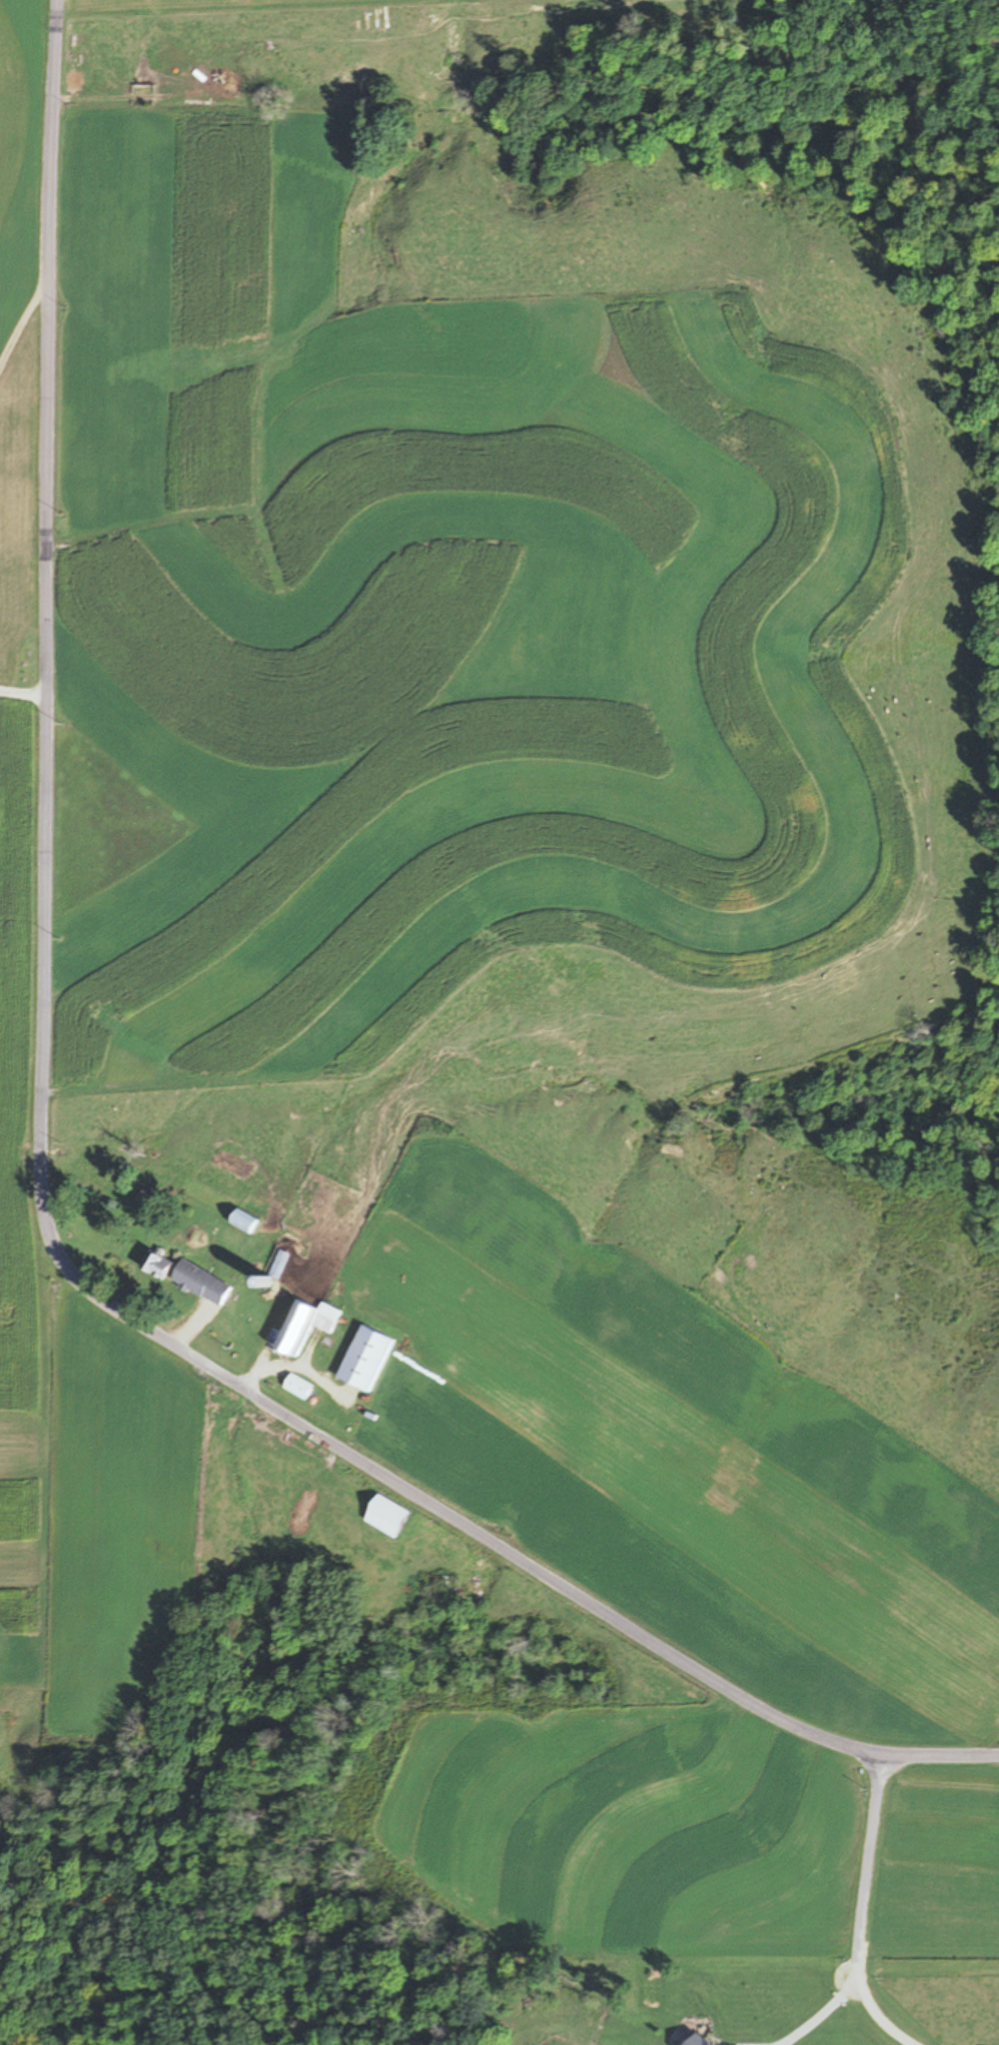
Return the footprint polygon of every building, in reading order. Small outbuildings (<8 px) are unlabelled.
[(158,1283),(175,1266),(157,1248),(140,1265),(158,1283)] [(231,1287),(182,1259),(170,1280),(219,1309),(231,1287)] [(311,1327),(333,1335),(343,1312),(322,1304),(319,1311),(293,1300),(273,1351),(298,1360),(311,1327)] [(337,1380),(370,1396),(396,1342),(362,1326),(337,1380)] [(282,1389),(306,1404),(316,1389),(291,1374),(282,1389)]
